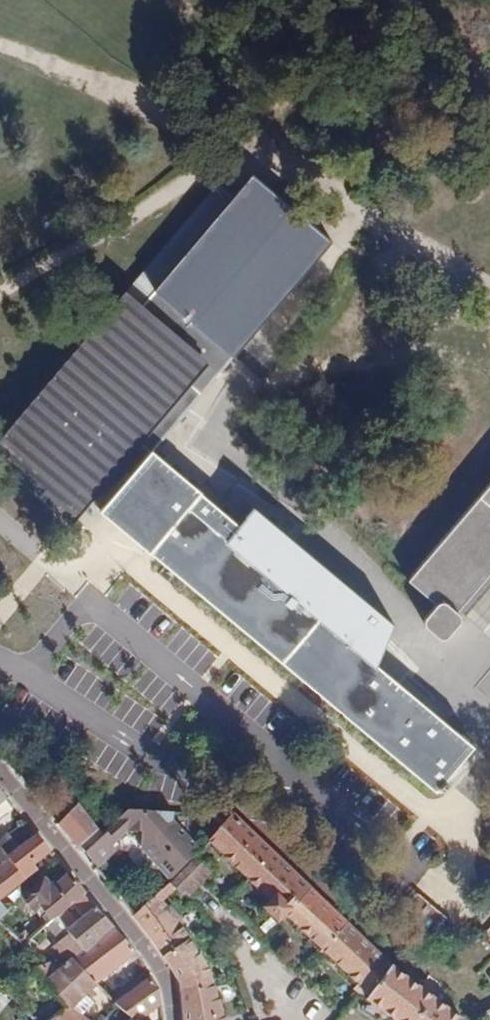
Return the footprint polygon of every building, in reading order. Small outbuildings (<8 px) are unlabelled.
[(328,238),(251,172),(139,304),(206,361),(140,440),(151,449),(328,238)] [(206,361),(139,304),(125,292),(0,439),(0,460),(71,521),(88,500),(122,528),(435,790),(438,787),(442,791),(449,783),(446,780),(475,746),(379,664),(397,625),(252,507),(239,525),(171,467),(151,449),(140,440),(206,361)] [(489,573),(489,485),(409,578),(438,602),(429,613),(427,625),(444,637),(461,621),(462,615),(460,608),(461,606),(489,573)] [(461,606),(486,628),(489,632),(489,573),(461,606)] [(13,808),(7,800),(0,805),(0,818),(13,808)] [(358,996),(365,1001),(392,965),(349,923),(234,813),(227,822),(209,842),(269,901),(262,909),(278,924),(287,915),(363,990),(358,996)] [(36,836),(24,821),(0,840),(0,863),(1,864),(36,836)] [(49,852),(36,836),(1,864),(0,864),(0,901),(38,870),(34,864),(49,852)] [(188,895),(209,874),(196,858),(192,862),(173,880),(188,895)] [(68,875),(39,901),(46,912),(52,921),(56,917),(64,911),(72,904),(84,894),(68,875)] [(56,917),(68,930),(84,950),(113,929),(84,894),(72,904),(82,917),(74,922),(64,911),(56,917)] [(182,1019),(225,1019),(214,987),(190,940),(188,940),(156,895),(133,916),(159,951),(179,984),(182,1019)] [(52,921),(46,912),(17,938),(25,945),(45,927),(52,921)] [(45,927),(58,939),(68,930),(56,917),(52,921),(45,927)] [(113,929),(84,950),(72,959),(99,986),(136,954),(113,929)] [(72,959),(57,969),(52,962),(33,970),(66,1008),(70,1012),(74,1008),(81,1014),(93,1003),(87,996),(99,986),(72,959)] [(392,965),(365,1001),(391,1019),(464,1019),(392,965)] [(115,1003),(117,1005),(134,1019),(145,1019),(161,1007),(151,977),(115,1003)] [(51,1019),(88,1019),(81,1014),(74,1008),(70,1012),(66,1008),(51,1019)]
